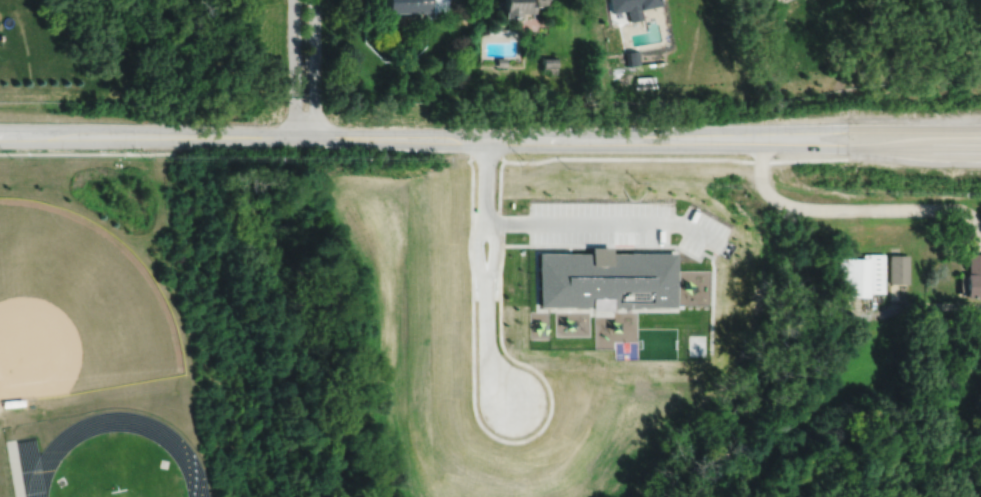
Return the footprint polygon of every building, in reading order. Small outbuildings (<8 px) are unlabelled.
[(386,11),(432,11),(432,0),(386,0),(386,11)] [(502,16),(518,16),(518,11),(531,11),(531,5),(548,5),(548,0),(502,0),(502,16)] [(611,12),(626,9),(628,21),(642,18),(640,7),(659,4),(658,0),(609,0),(611,12)] [(624,51),(625,65),(639,63),(638,50),(624,51)] [(495,57),(495,66),(505,66),(505,57),(495,57)] [(541,58),(541,73),(556,73),(556,57),(541,58)] [(538,251),(538,309),(679,310),(680,253),(616,253),(616,247),(593,247),(593,251),(538,251)] [(840,257),(840,296),(871,297),(871,292),(885,293),(886,254),(864,253),(864,257),(840,257)] [(967,274),(965,274),(965,298),(980,298),(980,253),(967,253),(967,274)] [(891,255),(891,284),(908,284),(909,255),(891,255)] [(3,400),(4,406),(25,404),(25,398),(3,400)]
